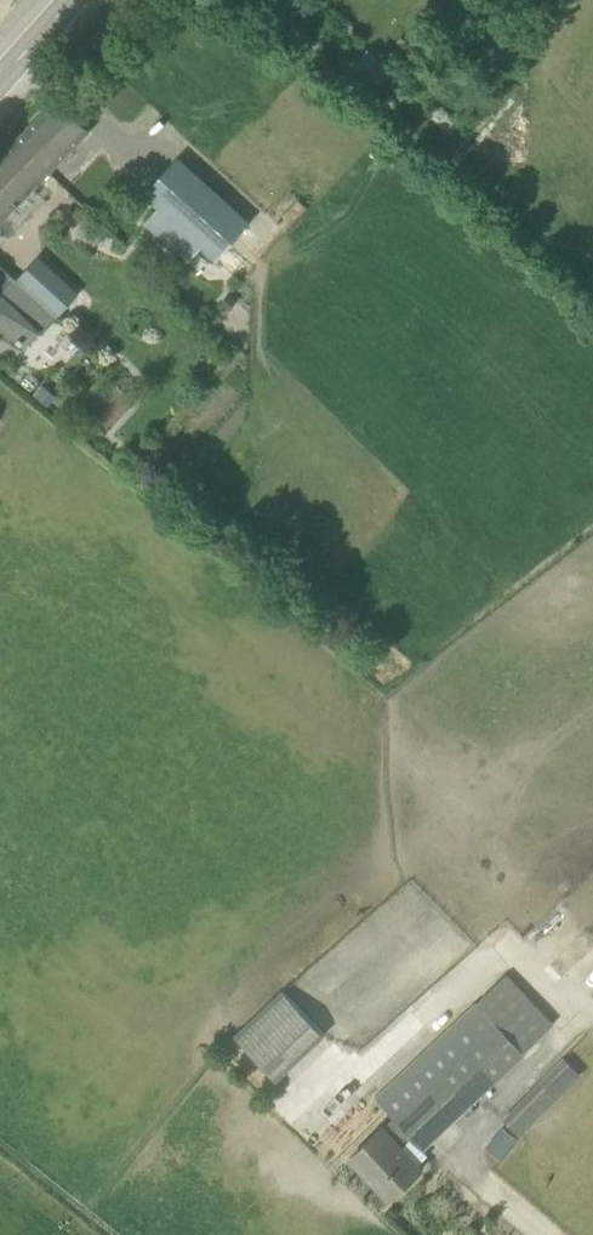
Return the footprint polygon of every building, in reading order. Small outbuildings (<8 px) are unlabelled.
[(367,48),(351,67),(376,89),(392,70),(367,48)] [(91,130),(57,98),(0,157),(0,224),(91,130)] [(221,261),(253,225),(181,159),(148,195),(158,204),(153,209),(156,211),(199,250),(203,245),(221,261)] [(84,217),(79,234),(98,241),(104,224),(84,217)] [(49,306),(18,278),(17,279),(2,266),(0,264),(0,318),(12,305),(22,315),(40,331),(43,334),(59,316),(49,306)] [(423,1168),(406,1151),(402,1146),(412,1136),(423,1148),(553,1024),(506,974),(375,1098),(394,1117),(384,1127),(382,1125),(350,1156),(390,1199),(423,1168)] [(274,1078),(323,1032),(282,988),(233,1034),(274,1078)] [(503,1116),(521,1133),(580,1071),(563,1054),(503,1116)]
